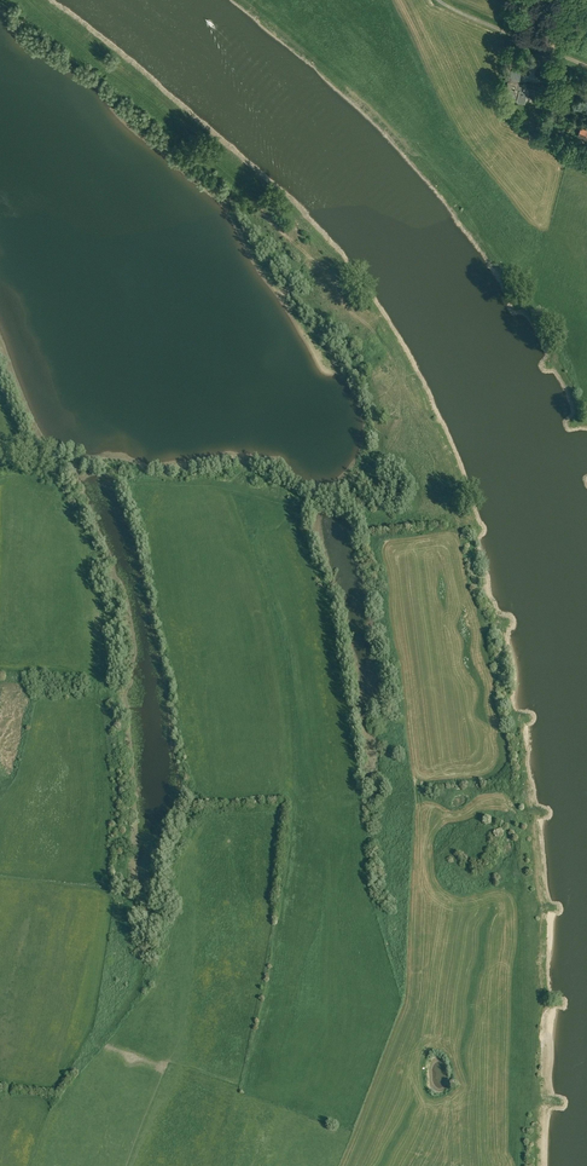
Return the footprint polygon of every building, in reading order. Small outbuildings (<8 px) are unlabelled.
[(518,59),(520,48),(511,47),(509,57),(518,59)] [(517,101),(525,103),(526,97),(533,99),(532,99),(539,101),(540,94),(534,93),(535,90),(526,88),(527,84),(523,83),(523,85),(519,84),(520,79),(513,77),(514,70),(511,70),(507,69),(505,75),(506,76),(505,81),(510,82),(509,83),(508,83),(507,88),(510,88),(509,93),(513,94),(513,97),(517,98),(517,101)] [(586,142),(586,130),(581,128),(577,138),(586,142)]
